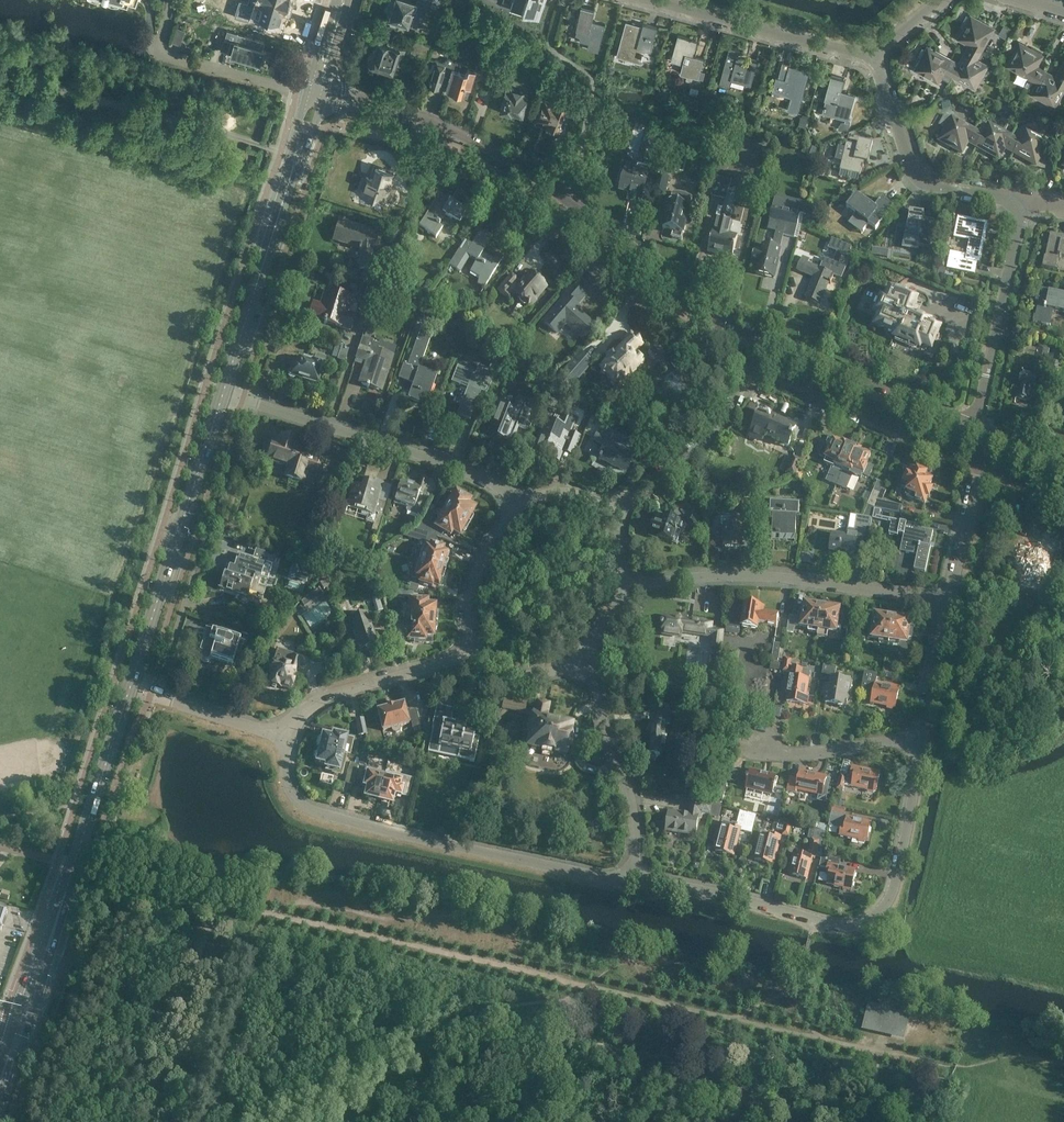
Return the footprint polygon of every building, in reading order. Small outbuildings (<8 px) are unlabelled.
[(244,18),(261,23),(262,18),(279,23),(286,0),(250,0),(244,18)] [(410,0),(394,0),(389,16),(407,22),(406,24),(416,28),(423,6),(427,7),(430,0),(417,0),(416,2),(410,0)] [(509,9),(539,18),(545,0),(512,0),(509,9)] [(578,26),(574,39),(588,43),(586,49),(596,52),(598,42),(603,24),(590,20),(593,9),(580,5),(575,25),(578,26)] [(196,12),(181,7),(180,12),(194,17),(196,12)] [(976,59),(994,28),(971,16),(959,38),(969,44),(964,53),(976,59)] [(390,20),(388,27),(395,29),(398,22),(390,20)] [(626,22),(618,54),(639,59),(642,47),(649,49),(656,25),(642,22),(641,26),(626,22)] [(1010,29),(1003,25),(998,34),(1005,38),(1010,29)] [(172,42),(180,45),(185,30),(177,27),(172,42)] [(225,38),(221,50),(263,62),(266,50),(262,49),(264,41),(237,33),(237,34),(227,31),(225,38)] [(672,55),(671,61),(682,64),(680,71),(698,76),(703,57),(693,54),(696,40),(678,34),(672,55)] [(387,43),(377,39),(373,50),(372,50),(368,54),(367,58),(369,62),(367,68),(377,71),(379,65),(391,69),(393,63),(399,65),(404,48),(393,45),(394,42),(388,40),(387,43)] [(431,45),(414,41),(410,55),(427,59),(431,45)] [(1037,82),(1039,79),(1044,70),(1036,66),(1042,55),(1020,42),(1007,65),(1037,82)] [(729,46),(719,82),(730,85),(732,79),(751,84),(758,60),(739,55),(740,49),(729,46)] [(928,46),(915,69),(938,81),(944,70),(950,59),(928,46)] [(450,67),(452,67),(445,88),(452,90),(451,93),(457,95),(458,93),(461,94),(467,95),(469,87),(470,87),(473,75),(481,78),(485,63),(489,50),(482,48),(475,70),(468,68),(467,71),(459,69),(463,55),(460,54),(454,53),(450,66),(450,67)] [(425,70),(428,71),(425,82),(438,86),(440,81),(442,82),(445,73),(442,72),(445,64),(450,66),(454,53),(452,52),(450,58),(449,57),(445,60),(444,61),(435,58),(435,60),(429,57),(425,70)] [(976,59),(964,53),(959,63),(950,59),(944,70),(975,88),(988,65),(976,59)] [(802,69),(789,65),(790,63),(783,61),(779,76),(776,76),(772,89),(792,94),(789,108),(791,108),(789,113),(797,115),(798,110),(809,68),(803,66),(802,69)] [(614,67),(608,65),(605,71),(612,73),(614,67)] [(490,68),(487,82),(495,85),(499,70),(490,68)] [(1063,87),(1063,71),(1060,68),(1055,77),(1044,70),(1039,79),(1037,82),(1031,92),(1054,105),(1063,87)] [(825,104),(822,114),(848,121),(849,116),(848,116),(854,95),(840,91),(844,78),(831,74),(825,98),(828,99),(826,104),(825,104)] [(506,86),(500,108),(501,112),(506,113),(509,111),(521,114),(521,111),(524,109),(525,106),(523,104),(527,91),(506,86)] [(573,94),(568,108),(575,111),(580,96),(573,94)] [(539,113),(537,119),(546,122),(546,123),(547,124),(545,128),(554,132),(556,127),(558,127),(566,106),(554,102),(554,103),(545,99),(543,104),(542,105),(539,113)] [(604,105),(601,114),(609,117),(613,108),(604,105)] [(952,117),(945,114),(939,124),(946,128),(939,140),(962,152),(968,141),(977,146),(983,135),(983,134),(952,117)] [(797,126),(805,127),(807,118),(798,117),(797,126)] [(1020,141),(1019,140),(989,123),(983,134),(983,135),(977,146),(999,158),(1005,147),(1013,152),(1020,141)] [(1020,141),(1013,152),(1036,165),(1049,142),(1026,129),(1019,140),(1020,141)] [(846,143),(840,170),(864,176),(867,163),(868,163),(870,155),(869,154),(872,143),(859,140),(858,146),(846,143)] [(657,146),(648,144),(646,150),(654,152),(657,146)] [(820,150),(805,144),(802,153),(816,158),(820,150)] [(638,167),(639,164),(629,162),(623,186),(621,191),(631,194),(629,200),(640,203),(650,168),(642,166),(642,168),(638,167)] [(362,183),(359,191),(361,192),(360,194),(364,195),(363,196),(371,199),(371,197),(384,201),(393,172),(385,170),(385,168),(379,166),(378,168),(376,167),(372,178),(366,176),(364,184),(362,183)] [(660,175),(655,192),(666,195),(670,177),(660,175)] [(715,182),(711,196),(726,200),(726,199),(729,200),(723,220),(719,219),(716,230),(714,230),(708,252),(715,254),(715,255),(732,259),(738,235),(731,233),(733,222),(731,222),(732,218),(729,217),(728,216),(729,215),(732,201),(733,200),(733,199),(733,198),(732,198),(732,197),(732,196),(729,195),(728,195),(730,186),(715,182)] [(677,193),(672,193),(668,208),(663,206),(660,218),(665,219),(663,228),(673,231),(672,236),(681,239),(692,198),(691,197),(689,196),(688,195),(686,195),(685,194),(683,193),(682,193),(679,193),(677,193)] [(856,194),(846,207),(856,214),(852,219),(860,225),(864,220),(875,229),(893,206),(882,197),(874,207),(856,194)] [(438,195),(418,227),(435,238),(442,227),(439,225),(445,215),(459,223),(466,212),(438,195)] [(761,250),(755,249),(752,262),(758,264),(756,273),(774,278),(779,259),(778,259),(781,248),(778,248),(780,241),(778,241),(779,237),(782,238),(783,235),(794,238),(795,237),(798,238),(804,215),(801,214),(802,209),(780,204),(781,202),(774,201),(773,206),(770,219),(769,222),(778,224),(773,246),(763,244),(761,250)] [(908,221),(903,248),(919,251),(920,245),(930,247),(934,220),(923,218),(924,212),(910,210),(908,221)] [(947,268),(955,270),(956,269),(975,273),(977,261),(980,262),(988,221),(958,216),(954,236),(969,239),(966,255),(951,252),(947,268)] [(339,221),(333,239),(359,248),(359,250),(360,250),(360,269),(371,269),(371,252),(372,253),(374,245),(377,246),(381,235),(368,231),(369,229),(344,222),(345,220),(343,219),(342,222),(339,221)] [(465,241),(449,266),(460,273),(470,257),(476,261),(470,272),(478,277),(478,284),(484,288),(503,257),(498,253),(492,262),(485,257),(486,255),(482,252),(491,239),(480,232),(471,245),(465,241)] [(1058,269),(1060,256),(1063,256),(1063,239),(1056,238),(1057,234),(1050,232),(1045,255),(1044,254),(1042,265),(1058,269)] [(873,247),(872,254),(888,256),(889,249),(873,247)] [(802,256),(797,269),(814,276),(805,298),(820,304),(828,282),(830,283),(834,274),(808,263),(810,259),(802,256)] [(511,275),(498,290),(508,299),(513,294),(520,300),(520,301),(524,304),(526,304),(528,306),(530,304),(532,303),(535,300),(535,299),(546,286),(543,283),(543,282),(540,279),(538,279),(530,272),(520,284),(517,281),(518,280),(511,275)] [(566,298),(544,321),(556,332),(565,323),(582,339),(594,326),(576,309),(578,307),(575,304),(584,295),(572,284),(562,294),(566,298)] [(366,286),(360,304),(372,308),(373,307),(376,295),(378,290),(366,286)] [(1033,322),(1049,325),(1052,310),(1063,312),(1063,294),(1052,292),(1052,290),(1038,287),(1035,299),(1039,300),(1035,315),(1034,315),(1033,322)] [(881,296),(874,313),(879,315),(874,325),(887,331),(888,331),(889,330),(896,332),(894,336),(894,335),(893,336),(894,336),(894,337),(920,348),(921,345),(931,349),(934,342),(937,343),(940,336),(937,335),(940,327),(930,323),(931,321),(912,313),(917,299),(906,294),(907,292),(898,288),(897,290),(890,288),(886,298),(881,296)] [(313,302),(309,315),(324,320),(324,323),(325,323),(326,322),(350,330),(355,315),(347,313),(352,297),(326,289),(321,305),(313,302)] [(376,295),(373,307),(381,309),(385,298),(376,295)] [(404,361),(403,364),(398,378),(413,384),(407,399),(426,406),(437,375),(436,375),(438,370),(435,363),(428,366),(421,363),(433,329),(421,325),(409,359),(407,358),(405,362),(404,361)] [(362,337),(355,357),(365,361),(358,383),(367,386),(366,387),(368,388),(369,386),(381,391),(393,356),(396,347),(380,342),(379,345),(372,343),(373,340),(370,339),(373,330),(367,329),(364,337),(362,337)] [(605,360),(598,367),(600,369),(600,372),(603,374),(605,374),(610,380),(610,383),(612,385),(615,385),(618,387),(620,385),(623,385),(625,383),(625,380),(644,362),(637,356),(646,348),(640,341),(641,340),(635,334),(634,335),(631,332),(625,338),(626,339),(623,342),(624,342),(614,351),(611,353),(610,352),(606,356),(607,357),(605,359),(605,360)] [(462,353),(475,357),(478,348),(465,344),(462,353)] [(338,360),(345,362),(349,350),(341,347),(338,360)] [(593,360),(581,350),(554,381),(566,391),(593,360)] [(1061,366),(1063,352),(1053,350),(1050,363),(1061,366)] [(296,358),(294,363),(292,370),(289,371),(288,375),(290,377),(290,378),(293,379),(296,377),(317,384),(326,358),(316,355),(315,360),(312,359),(311,361),(299,357),(298,359),(296,358)] [(1039,356),(1035,370),(1034,375),(1027,373),(1028,368),(1023,367),(1018,387),(1020,388),(1017,397),(1029,400),(1030,395),(1033,396),(1036,382),(1041,383),(1047,358),(1039,356)] [(469,419),(480,391),(487,393),(495,373),(497,366),(491,364),(489,370),(478,366),(475,374),(457,366),(451,383),(466,389),(456,413),(469,419)] [(498,406),(488,431),(512,440),(519,420),(530,424),(538,404),(518,396),(512,411),(498,406)] [(760,412),(751,434),(749,438),(762,443),(765,436),(789,446),(792,439),(795,440),(800,430),(760,412)] [(547,421),(536,449),(559,458),(563,448),(573,452),(579,437),(569,433),(575,418),(565,414),(560,426),(547,421)] [(598,430),(593,440),(605,445),(598,458),(622,470),(630,454),(625,452),(633,435),(612,425),(607,434),(598,430)] [(815,431),(809,444),(815,447),(821,434),(815,431)] [(266,460),(287,466),(283,478),(304,484),(306,479),(305,478),(307,472),(308,472),(309,469),(320,473),(325,457),(314,454),(313,457),(295,451),(298,442),(280,436),(278,442),(272,440),(271,444),(270,443),(268,443),(266,443),(265,444),(264,445),(262,447),(262,448),(262,450),(262,452),(263,454),(265,455),(266,456),(267,457),(266,460)] [(832,466),(826,481),(837,485),(853,447),(848,445),(848,444),(844,442),(843,443),(842,443),(841,440),(838,439),(835,440),(834,440),(830,449),(825,447),(821,456),(826,458),(824,463),(832,466)] [(853,447),(837,485),(847,490),(853,475),(861,478),(862,474),(868,477),(872,468),(866,465),(871,455),(870,455),(868,452),(865,451),(863,452),(861,451),(862,450),(858,448),(858,449),(853,447)] [(793,456),(786,473),(795,477),(802,460),(793,456)] [(354,484),(352,489),(347,506),(362,510),(361,514),(367,516),(365,521),(373,524),(371,530),(377,532),(383,513),(386,504),(377,501),(379,494),(388,497),(391,486),(376,482),(379,471),(367,467),(361,487),(354,484)] [(907,476),(903,485),(909,487),(905,496),(925,505),(927,498),(929,498),(933,490),(929,488),(932,481),(925,478),(927,474),(917,470),(911,468),(908,476),(907,476)] [(394,497),(395,498),(393,504),(407,508),(406,510),(407,512),(418,516),(420,515),(421,513),(424,514),(429,503),(429,502),(430,500),(433,493),(426,491),(429,479),(422,477),(419,486),(401,480),(398,489),(396,489),(394,490),(393,495),(394,497)] [(868,505),(863,516),(871,518),(874,507),(877,501),(884,483),(878,481),(873,492),(868,505)] [(429,502),(429,503),(436,506),(443,490),(436,487),(433,493),(430,500),(429,502)] [(455,493),(445,509),(469,523),(473,517),(473,515),(471,514),(474,508),(467,504),(469,501),(455,493)] [(833,495),(830,502),(836,504),(839,497),(833,495)] [(877,501),(874,507),(901,513),(902,506),(877,501)] [(771,502),(770,515),(773,515),(772,534),(795,536),(797,517),(799,517),(799,504),(771,502)] [(421,520),(417,529),(434,536),(436,531),(443,534),(445,532),(450,535),(452,531),(459,535),(462,529),(463,530),(466,529),(469,523),(445,509),(436,526),(421,520)] [(874,509),(873,519),(891,522),(889,534),(897,535),(898,533),(904,535),(900,552),(917,556),(913,570),(925,573),(931,547),(929,547),(933,531),(916,527),(917,525),(880,517),(881,510),(874,509)] [(656,521),(655,520),(650,535),(677,544),(681,531),(682,532),(689,526),(694,533),(700,528),(693,518),(687,522),(664,515),(663,517),(657,515),(656,521)] [(856,516),(854,530),(848,529),(847,537),(832,534),(829,552),(846,554),(845,562),(853,563),(855,547),(862,549),(865,532),(866,527),(870,528),(872,518),(871,518),(863,516),(855,515),(855,516),(856,516)] [(726,547),(741,547),(741,540),(744,540),(744,534),(751,534),(751,517),(732,517),(732,526),(726,526),(726,547)] [(434,536),(417,529),(406,535),(430,545),(430,547),(425,546),(423,552),(421,552),(418,562),(445,570),(448,560),(445,559),(447,553),(442,552),(443,548),(431,544),(434,536)] [(1019,559),(1014,576),(1029,580),(1030,577),(1040,580),(1048,551),(1020,543),(1016,559),(1019,559)] [(371,553),(363,550),(360,561),(368,563),(368,562),(370,556),(371,553)] [(226,566),(223,574),(243,580),(246,572),(261,577),(261,578),(264,579),(268,577),(271,568),(269,563),(265,563),(238,554),(233,568),(226,566)] [(445,570),(418,562),(415,571),(417,571),(415,578),(420,580),(419,583),(432,587),(433,583),(438,585),(440,579),(442,580),(445,570)] [(318,569),(302,564),(297,579),(304,581),(306,574),(316,577),(318,569)] [(243,580),(223,574),(219,588),(247,597),(249,591),(263,595),(266,587),(258,585),(261,578),(261,577),(246,572),(243,580)] [(378,579),(377,585),(380,586),(391,588),(392,582),(378,579)] [(390,595),(391,588),(380,586),(378,593),(390,595)] [(301,602),(304,607),(323,595),(319,589),(301,602)] [(1059,600),(1052,598),(1048,611),(1055,613),(1059,600)] [(410,600),(409,620),(437,621),(437,614),(435,612),(434,612),(434,606),(426,606),(426,601),(410,600)] [(267,603),(259,611),(272,623),(279,615),(267,603)] [(745,604),(742,627),(756,630),(757,624),(777,627),(779,614),(762,612),(763,607),(745,604)] [(790,616),(787,631),(794,632),(795,626),(801,627),(801,626),(809,627),(808,631),(818,633),(822,606),(804,604),(804,609),(800,609),(799,617),(790,616)] [(822,606),(818,633),(828,634),(828,631),(836,632),(837,625),(840,626),(842,615),(839,615),(840,609),(822,606)] [(366,614),(349,620),(360,652),(377,646),(366,614)] [(868,637),(880,638),(879,643),(889,644),(893,617),(876,614),(875,621),(871,620),(868,637)] [(681,636),(682,632),(713,637),(711,649),(721,650),(723,631),(712,629),(712,622),(674,616),(674,618),(664,616),(662,633),(681,636)] [(893,617),(889,644),(914,648),(915,644),(911,644),(914,627),(909,626),(910,620),(893,617)] [(437,621),(409,620),(408,639),(424,640),(424,637),(432,637),(433,630),(434,630),(436,629),(437,621)] [(725,633),(739,635),(741,624),(727,622),(725,633)] [(221,625),(219,633),(208,630),(206,635),(204,634),(199,651),(202,652),(201,654),(201,657),(201,658),(203,659),(204,660),(205,661),(207,661),(209,660),(210,659),(211,657),(232,664),(236,653),(240,655),(243,643),(239,642),(240,641),(246,643),(249,634),(221,625)] [(774,643),(771,661),(778,662),(778,661),(782,662),(782,658),(784,649),(780,648),(780,644),(774,643)] [(303,665),(305,658),(277,648),(269,671),(271,672),(268,683),(280,687),(280,686),(291,689),(299,664),(303,665)] [(708,678),(715,679),(718,656),(710,655),(708,678)] [(782,658),(782,662),(781,670),(783,670),(783,671),(790,672),(791,664),(798,665),(798,660),(789,658),(789,659),(782,658)] [(824,664),(821,681),(831,682),(829,692),(827,691),(825,703),(844,706),(845,701),(848,701),(851,682),(834,680),(837,667),(824,664)] [(792,668),(791,674),(786,702),(808,705),(809,697),(805,696),(808,680),(800,678),(802,670),(792,668)] [(861,691),(873,694),(871,703),(887,707),(887,709),(892,710),(893,708),(895,709),(899,691),(875,686),(878,674),(865,671),(861,691)] [(533,708),(529,727),(528,735),(530,735),(528,746),(540,748),(541,752),(550,754),(552,750),(568,754),(572,730),(571,729),(572,724),(547,719),(548,711),(547,711),(549,702),(537,699),(535,708),(533,708)] [(387,708),(377,711),(382,731),(392,729),(392,730),(394,732),(396,732),(398,732),(399,730),(400,728),(399,726),(409,724),(408,722),(411,721),(413,729),(420,727),(415,710),(408,712),(409,714),(406,715),(403,704),(393,707),(393,708),(388,709),(387,708)] [(437,704),(426,751),(476,763),(483,736),(478,734),(480,727),(466,724),(467,720),(454,717),(451,707),(437,704)] [(653,721),(650,754),(651,755),(650,760),(656,761),(657,756),(658,756),(658,755),(660,755),(661,746),(665,746),(667,737),(667,736),(666,736),(667,724),(671,724),(673,706),(658,705),(657,722),(653,721)] [(356,721),(357,727),(359,736),(367,734),(364,719),(356,721)] [(320,746),(319,748),(343,754),(347,737),(341,735),(342,732),(334,730),(332,737),(322,735),(322,738),(321,737),(319,738),(318,744),(319,746),(320,746)] [(343,754),(319,748),(318,751),(316,752),(315,758),(316,759),(317,759),(316,762),(326,764),(324,771),(332,773),(333,770),(339,771),(343,754)] [(368,754),(361,752),(358,764),(365,766),(368,754)] [(356,770),(358,764),(351,762),(350,768),(349,768),(346,782),(354,784),(357,770),(356,770)] [(407,768),(403,783),(414,785),(417,771),(407,768)] [(853,768),(851,776),(840,774),(837,789),(843,790),(845,785),(869,790),(869,792),(873,793),(874,791),(876,792),(880,774),(853,768)] [(748,781),(746,789),(772,795),(774,787),(775,787),(776,785),(774,785),(776,777),(768,776),(768,775),(767,776),(762,774),(762,773),(761,773),(761,774),(750,771),(748,779),(747,778),(746,781),(748,781)] [(376,800),(378,801),(384,777),(367,773),(365,779),(362,778),(360,786),(367,787),(364,797),(365,798),(367,800),(373,802),(376,800)] [(822,795),(824,787),(829,788),(830,779),(826,779),(826,778),(815,775),(814,777),(799,774),(799,779),(790,777),(787,791),(797,793),(798,790),(822,795)] [(384,777),(378,801),(380,801),(381,804),(386,805),(389,804),(392,804),(394,795),(401,796),(403,788),(400,787),(401,781),(384,777)] [(720,782),(714,803),(721,806),(725,792),(728,784),(720,782)] [(692,796),(691,803),(689,815),(668,812),(665,830),(696,834),(698,820),(701,820),(701,814),(710,815),(713,799),(692,796)] [(846,809),(833,806),(829,827),(831,828),(841,830),(840,835),(860,840),(860,842),(864,843),(865,841),(867,841),(871,824),(863,822),(863,818),(858,817),(857,821),(847,818),(845,816),(846,809)] [(723,822),(722,827),(715,851),(733,856),(740,830),(752,833),(757,815),(741,811),(738,824),(732,822),(732,824),(723,822)] [(778,821),(776,829),(783,831),(781,835),(788,837),(791,824),(785,822),(784,822),(778,821)] [(811,838),(806,856),(804,855),(803,858),(794,856),(791,866),(789,866),(788,872),(789,872),(789,874),(806,879),(812,858),(815,858),(819,844),(823,845),(826,833),(814,830),(812,839),(811,838)] [(754,858),(755,858),(755,859),(773,864),(779,837),(771,835),(770,838),(761,836),(757,852),(755,852),(754,858)] [(820,867),(828,869),(827,874),(830,875),(828,884),(844,887),(843,889),(850,890),(850,888),(852,889),(856,871),(840,867),(841,860),(822,856),(821,863),(820,867)] [(868,1003),(862,1030),(904,1041),(911,1013),(868,1003)]
